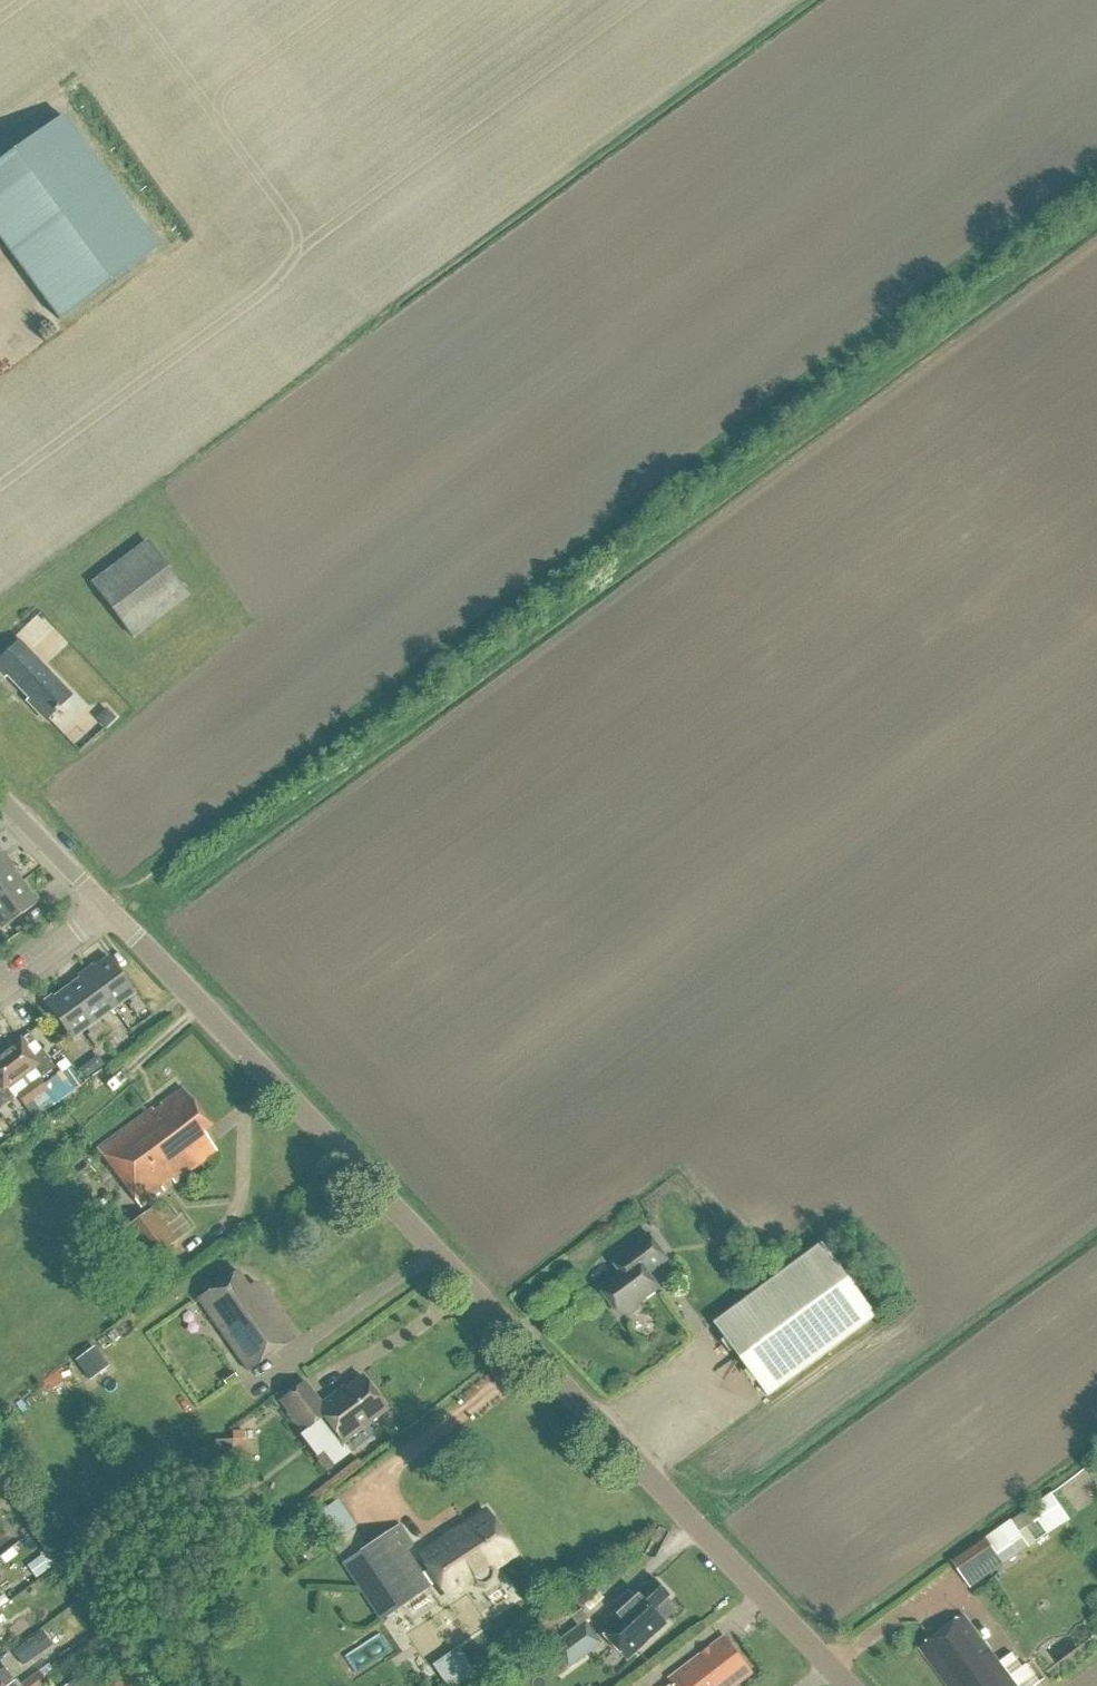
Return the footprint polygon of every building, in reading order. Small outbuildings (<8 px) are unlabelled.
[(0,163),(0,241),(59,321),(159,248),(62,117),(0,163)] [(189,596),(146,540),(90,583),(132,639),(189,596)] [(0,660),(0,671),(47,719),(71,695),(19,641),(0,660)] [(100,722),(105,728),(115,718),(106,709),(100,715),(100,722)] [(21,882),(6,862),(0,866),(0,897),(21,882)] [(21,882),(0,897),(0,928),(2,930),(37,904),(21,882)] [(128,1006),(136,1016),(146,1009),(109,958),(87,974),(113,1009),(127,999),(131,1004),(128,1006)] [(124,1024),(113,1009),(87,974),(66,989),(104,1040),(113,1033),(112,1032),(124,1024)] [(94,1047),(104,1040),(66,989),(45,1005),(71,1040),(85,1029),(89,1035),(87,1036),(94,1047)] [(42,1025),(30,1034),(37,1045),(50,1036),(42,1025)] [(114,1032),(105,1039),(113,1050),(122,1043),(114,1032)] [(21,1078),(34,1068),(41,1078),(55,1068),(43,1052),(34,1058),(21,1040),(2,1053),(2,1054),(21,1078)] [(2,1054),(0,1055),(0,1108),(1,1109),(14,1099),(7,1089),(21,1079),(21,1078),(2,1054)] [(162,1070),(150,1073),(154,1087),(166,1083),(162,1070)] [(39,1080),(28,1088),(36,1098),(47,1090),(39,1080)] [(36,1098),(28,1088),(17,1096),(25,1106),(36,1098)] [(154,1108),(99,1149),(142,1208),(164,1192),(161,1188),(171,1180),(174,1184),(218,1152),(204,1133),(212,1127),(184,1089),(156,1109),(154,1108)] [(113,1100),(119,1108),(131,1098),(124,1091),(113,1100)] [(104,1113),(111,1121),(121,1112),(114,1104),(104,1113)] [(177,1241),(152,1209),(124,1230),(149,1262),(177,1241)] [(631,1268),(601,1290),(621,1316),(624,1314),(627,1317),(639,1308),(636,1304),(658,1288),(648,1274),(667,1260),(649,1235),(621,1255),(631,1268)] [(715,1324),(769,1396),(877,1316),(823,1244),(715,1324)] [(245,1372),(291,1340),(254,1286),(247,1291),(236,1275),(197,1302),(245,1372)] [(108,1367),(93,1347),(74,1361),(89,1381),(108,1367)] [(386,1410),(361,1377),(334,1397),(332,1395),(321,1403),(305,1382),(280,1401),(303,1432),(322,1417),(343,1443),(386,1410)] [(245,1447),(250,1447),(248,1430),(232,1432),(232,1440),(233,1448),(245,1447)] [(245,1447),(233,1448),(232,1440),(220,1441),(221,1458),(246,1456),(245,1447)] [(336,1540),(359,1526),(340,1498),(318,1512),(336,1540)] [(952,1562),(971,1589),(1030,1547),(1052,1532),(1033,1506),(1012,1521),(952,1562)] [(486,1513),(420,1556),(430,1572),(422,1576),(406,1551),(413,1547),(399,1525),(341,1563),(380,1621),(430,1588),(429,1586),(436,1581),(448,1599),(473,1582),(476,1586),(485,1586),(491,1582),(493,1574),(491,1571),(514,1556),(486,1513)] [(656,1611),(671,1597),(656,1580),(646,1590),(643,1586),(609,1618),(613,1622),(603,1631),(630,1660),(668,1624),(656,1611)] [(964,1615),(919,1649),(947,1685),(1036,1685),(1040,1683),(1027,1665),(1023,1668),(1012,1654),(1000,1663),(964,1615)] [(41,1631),(19,1646),(30,1661),(51,1646),(50,1645),(66,1633),(58,1621),(42,1632),(41,1631)] [(570,1667),(602,1644),(587,1622),(554,1646),(570,1667)] [(752,1674),(725,1638),(669,1679),(674,1685),(737,1685),(752,1674)] [(449,1685),(454,1685),(476,1672),(458,1646),(433,1662),(449,1685)] [(37,1669),(43,1677),(51,1671),(45,1663),(37,1669)] [(13,1682),(14,1681),(4,1667),(0,1670),(0,1685),(16,1685),(13,1682)] [(111,1685),(143,1685),(131,1670),(111,1685)] [(47,1683),(39,1672),(20,1685),(43,1685),(47,1683)]
